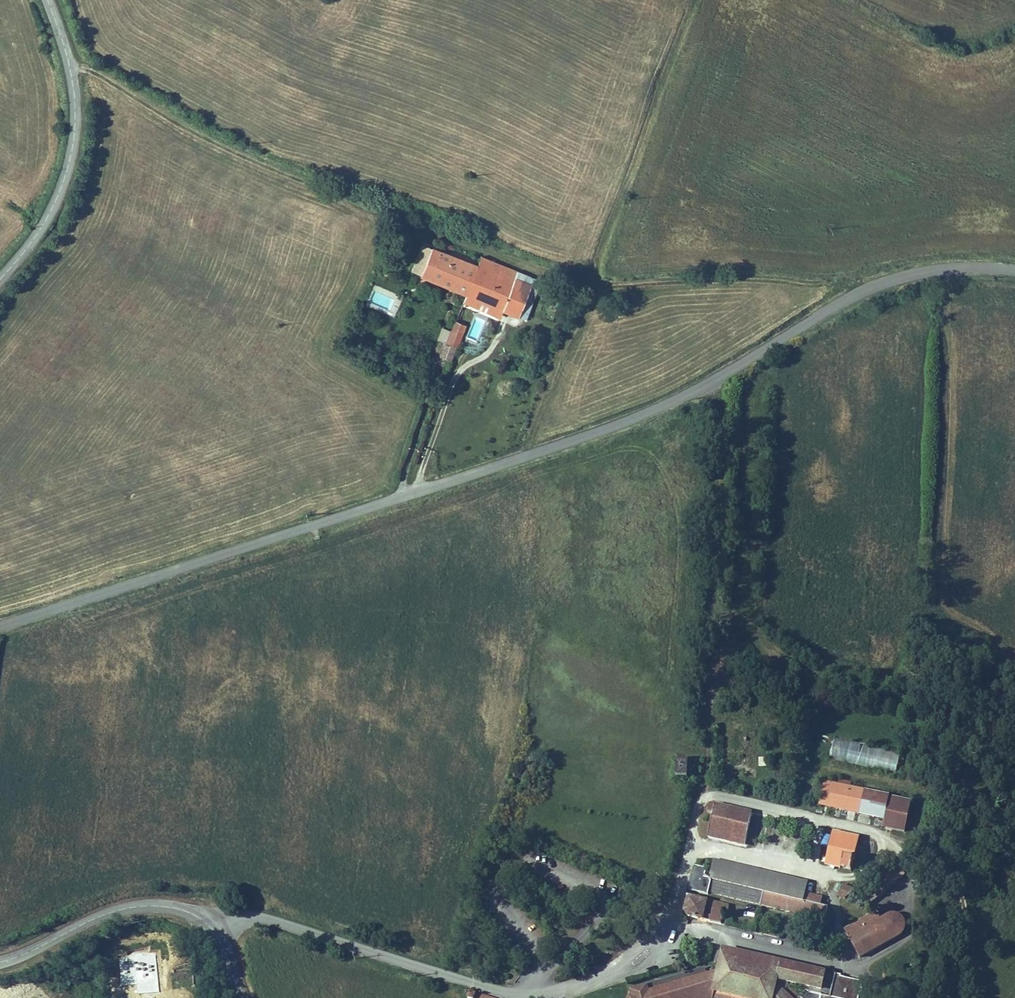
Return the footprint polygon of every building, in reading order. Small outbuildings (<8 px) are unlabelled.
[(467,293),(478,265),(440,250),(431,247),(420,275),(467,293)] [(478,265),(467,293),(503,307),(525,316),(537,286),(528,282),(531,276),(482,256),(478,265)] [(540,279),(531,276),(528,282),(537,286),(540,279)] [(500,315),(503,307),(467,293),(464,301),(500,315)] [(467,325),(454,319),(445,341),(456,345),(458,346),(467,325)] [(456,345),(445,341),(439,356),(450,360),(456,345)] [(900,751),(833,740),(829,761),(896,772),(900,751)] [(676,776),(688,777),(690,758),(677,757),(676,776)] [(829,785),(824,810),(850,817),(856,792),(857,788),(843,784),(841,788),(829,785)] [(850,817),(862,819),(867,794),(856,792),(850,817)] [(896,802),(867,794),(862,819),(890,826),(896,802)] [(911,837),(921,808),(896,802),(890,826),(889,832),(911,837)] [(713,836),(754,845),(761,816),(715,804),(713,814),(718,815),(713,836)] [(820,851),(826,852),(831,835),(824,834),(820,851)] [(842,868),(856,871),(863,844),(839,836),(834,852),(846,855),(842,868)] [(831,865),(842,868),(846,855),(834,852),(831,865)] [(717,882),(810,902),(814,883),(721,862),(717,882)] [(703,870),(701,879),(711,881),(713,872),(703,870)] [(699,896),(836,924),(838,909),(810,902),(717,882),(711,881),(701,879),(699,896)] [(846,898),(844,902),(849,904),(860,893),(849,889),(846,891),(843,890),(840,895),(846,898)] [(695,918),(728,925),(730,916),(737,917),(738,908),(719,904),(717,915),(712,914),(714,902),(698,899),(695,918)] [(853,931),(867,956),(905,936),(908,929),(909,924),(907,918),(903,916),(899,916),(889,917),(886,912),(853,931)] [(789,985),(782,983),(783,977),(791,979),(803,982),(806,966),(729,948),(726,966),(722,967),(720,966),(715,968),(693,974),(692,970),(680,974),(681,977),(656,986),(654,982),(640,987),(643,994),(635,997),(682,997),(721,985),(722,990),(761,997),(801,997),(789,985)] [(712,958),(654,978),(654,982),(656,986),(681,977),(680,974),(692,970),(693,974),(715,968),(712,958)] [(806,966),(803,982),(808,983),(808,987),(822,989),(821,997),(864,997),(867,980),(806,966)] [(791,979),(783,977),(782,983),(789,985),(801,997),(809,997),(791,979)] [(722,990),(721,985),(682,997),(708,997),(722,993),(722,990)]
